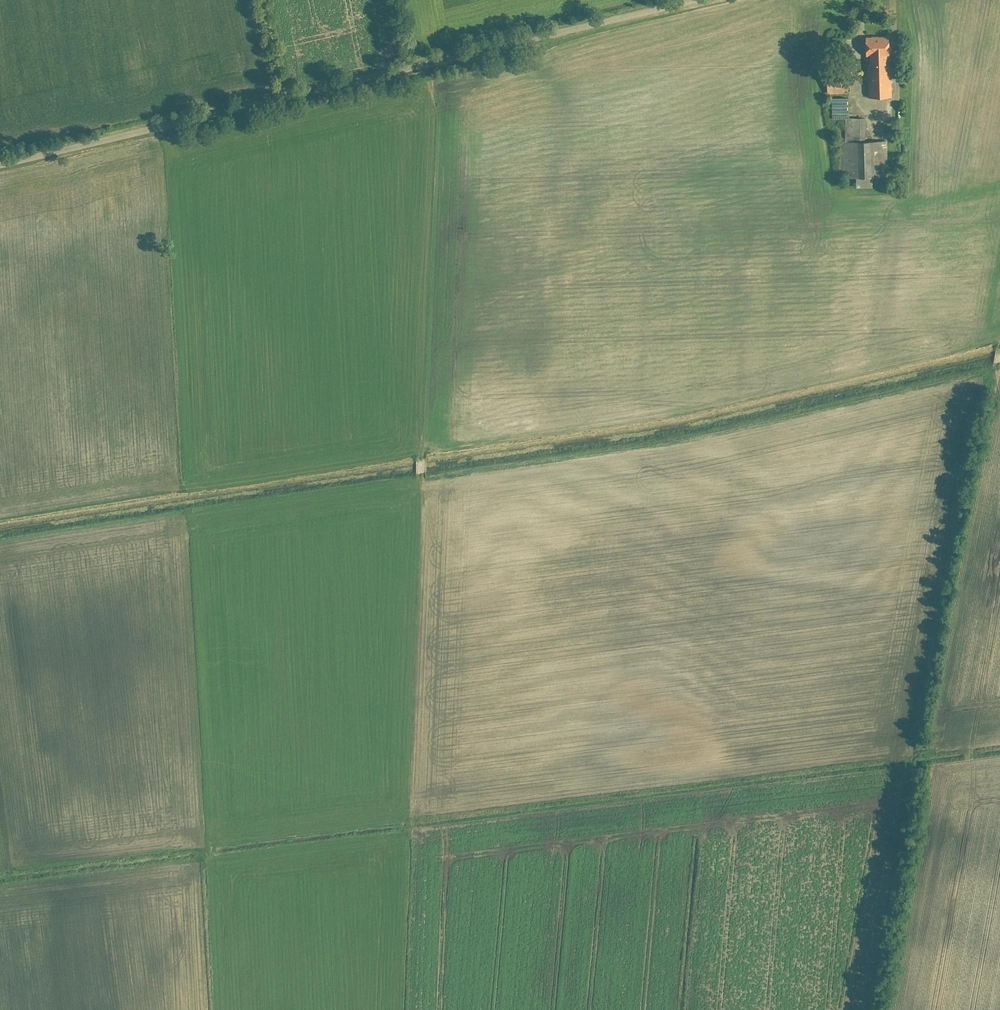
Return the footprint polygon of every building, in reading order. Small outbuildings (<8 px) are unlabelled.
[(867,42),(869,100),(893,100),(891,41),(867,42)] [(827,67),(828,96),(847,96),(846,66),(827,67)] [(829,100),(829,118),(848,118),(848,100),(829,100)] [(841,145),(841,179),(888,179),(888,144),(864,145),(864,122),(844,122),(844,145),(841,145)]
